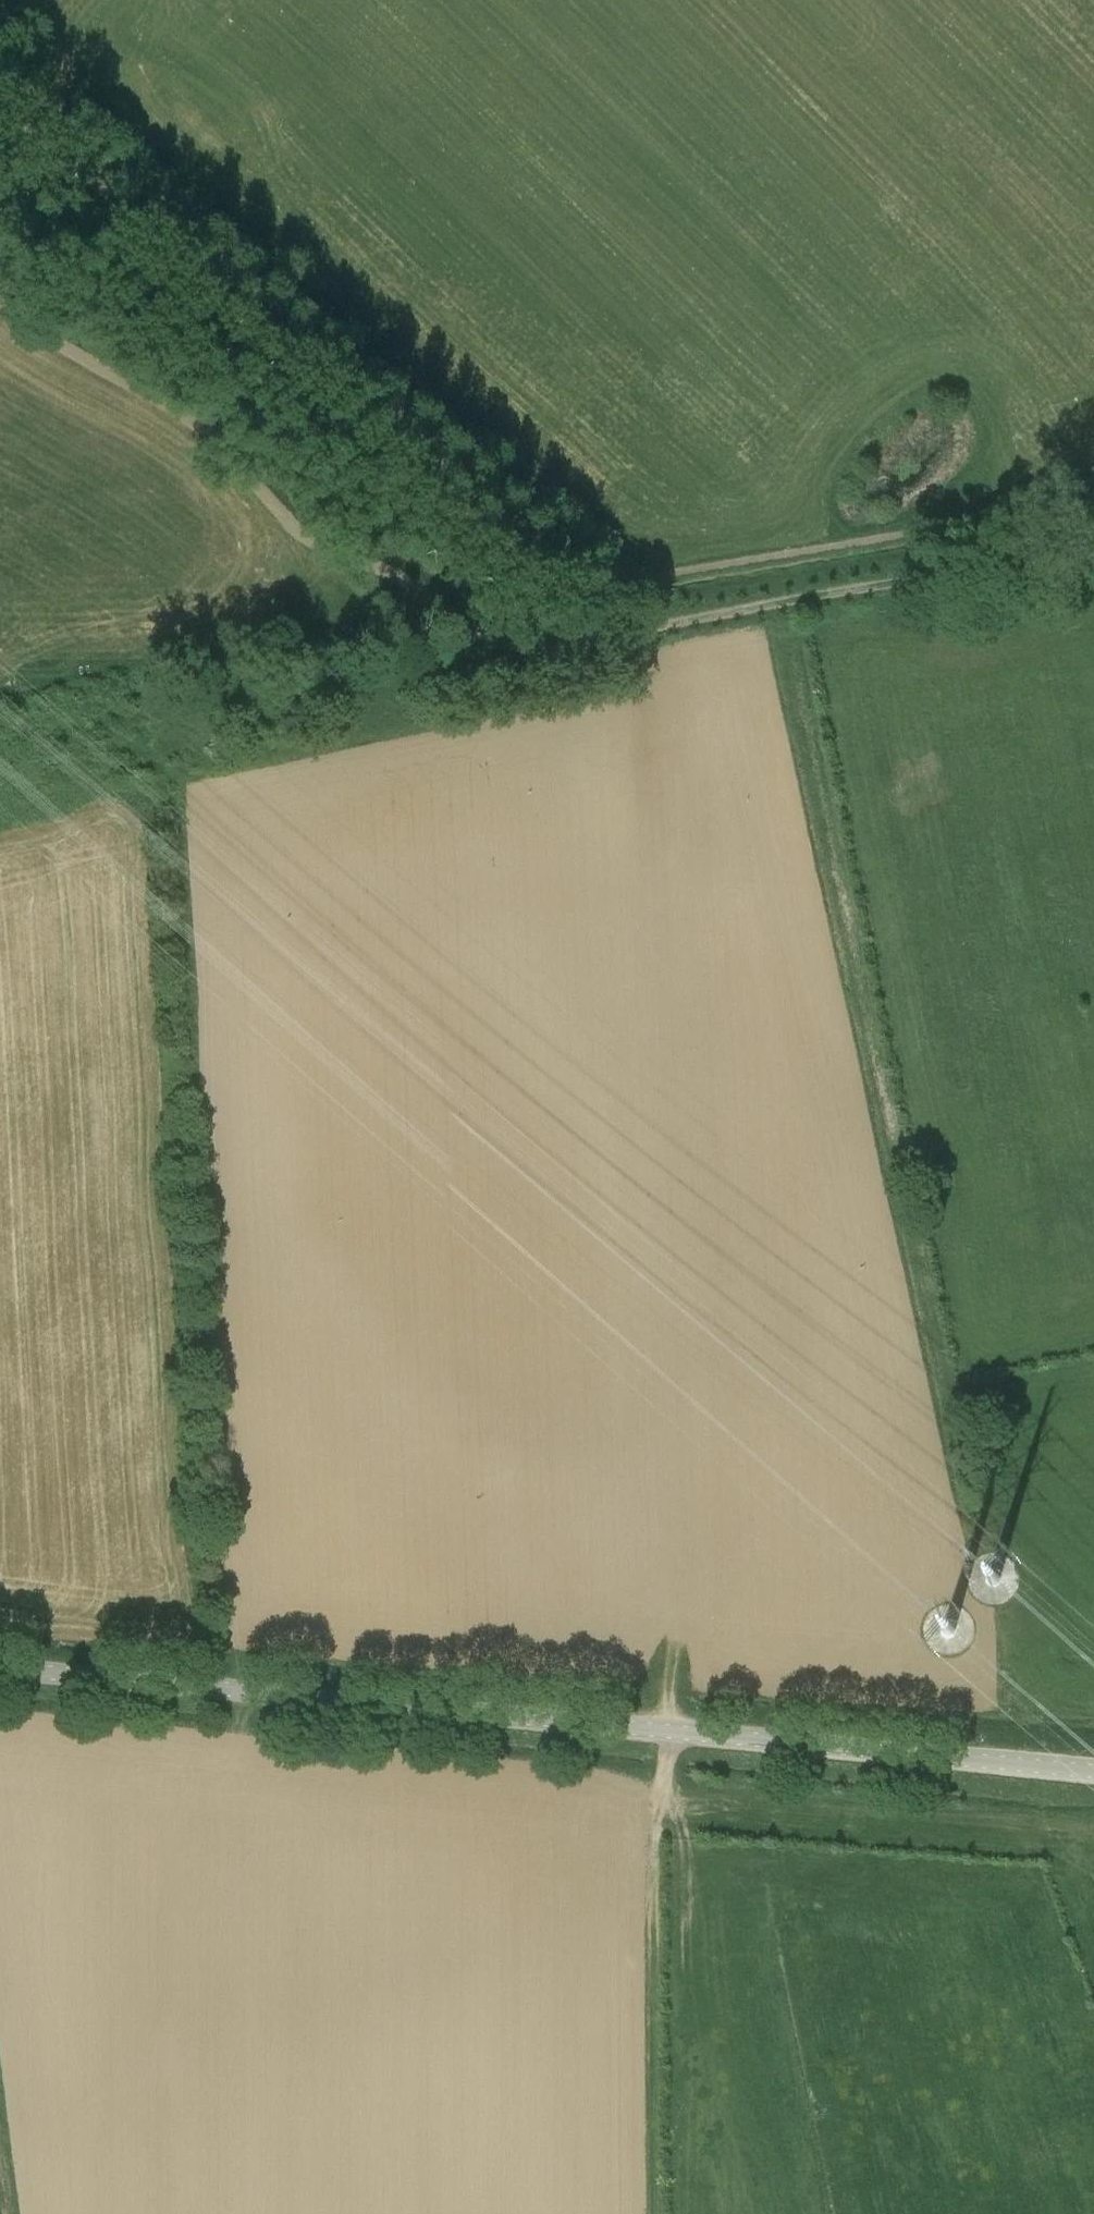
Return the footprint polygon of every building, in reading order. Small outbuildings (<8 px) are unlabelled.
[(987,1578),(987,1579),(987,1581),(987,1582),(988,1583),(989,1584),(990,1585),(992,1585),(993,1586),(995,1585),(996,1585),(997,1584),(998,1583),(999,1581),(1000,1580),(1000,1579),(999,1577),(999,1576),(998,1575),(997,1574),(995,1573),(994,1573),(993,1573),(991,1573),(990,1573),(989,1574),(988,1575),(987,1576),(987,1578)] [(942,1629),(942,1631),(942,1632),(942,1633),(943,1635),(944,1636),(945,1636),(947,1637),(948,1637),(950,1637),(951,1637),(952,1636),(953,1635),(954,1634),(955,1632),(955,1631),(955,1630),(955,1628),(954,1627),(953,1626),(952,1625),(951,1624),(949,1624),(948,1624),(947,1624),(945,1625),(944,1625),(943,1626),(942,1628),(942,1629)]
